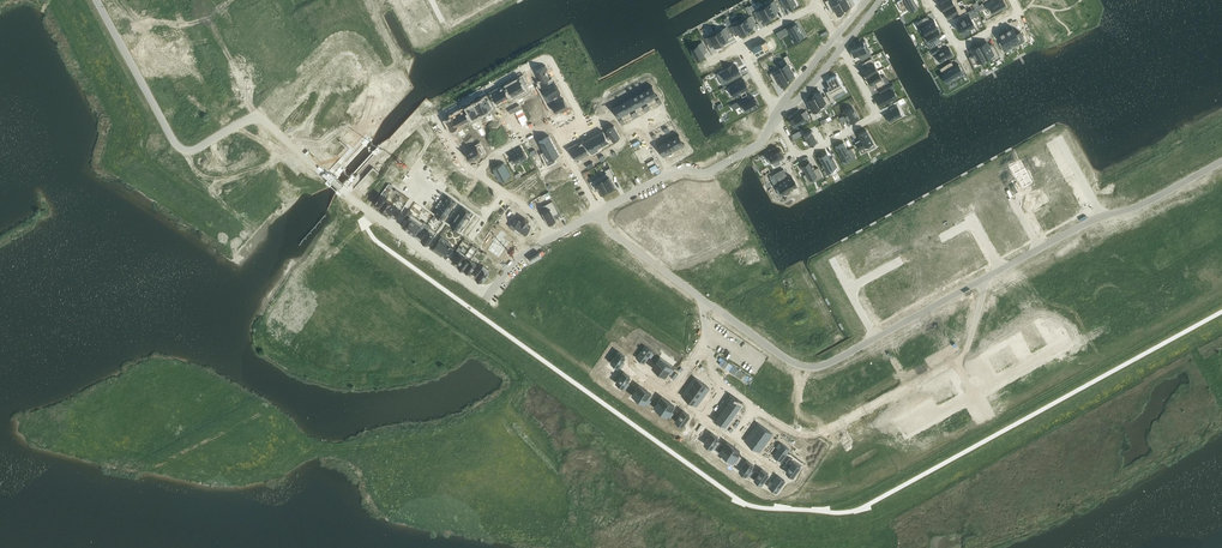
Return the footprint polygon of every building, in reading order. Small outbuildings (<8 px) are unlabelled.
[(466,0),(461,3),(467,13),(471,10),(466,0)] [(466,0),(471,10),(476,7),(472,0),(467,0),(466,0)] [(764,6),(770,17),(777,13),(776,11),(775,9),(778,7),(774,0),(764,6)] [(784,7),(787,5),(788,7),(789,9),(797,5),(794,0),(780,0),(784,7)] [(825,1),(831,11),(834,9),(837,15),(844,11),(843,9),(838,0),(826,0),(825,1)] [(843,9),(850,6),(847,0),(838,0),(843,9)] [(897,2),(902,12),(909,8),(910,11),(916,8),(918,7),(914,0),(900,0),(897,2)] [(940,5),(942,9),(943,8),(944,10),(958,2),(956,0),(945,0),(940,3),(941,4),(940,5)] [(984,4),(987,9),(988,8),(991,14),(1001,9),(1006,6),(1005,5),(1003,0),(1002,0),(996,3),(994,0),(991,0),(984,4)] [(418,1),(406,7),(410,14),(414,11),(416,13),(420,11),(419,9),(422,7),(418,1)] [(958,2),(944,10),(948,17),(957,11),(959,15),(967,10),(965,7),(961,9),(958,2)] [(461,3),(457,6),(462,15),(467,13),(461,3)] [(457,6),(452,8),(457,18),(462,15),(457,6)] [(764,6),(754,11),(758,18),(761,16),(762,19),(763,21),(770,17),(764,6)] [(975,7),(969,11),(973,18),(979,14),(975,7)] [(423,18),(414,23),(418,29),(430,23),(426,16),(427,16),(426,14),(422,16),(423,18)] [(751,15),(741,20),(747,32),(753,28),(752,26),(751,24),(755,22),(751,15)] [(927,16),(915,22),(915,23),(916,22),(920,29),(923,27),(926,33),(925,34),(938,27),(937,27),(934,21),(934,20),(931,22),(930,22),(927,16),(928,16),(927,16)] [(961,20),(956,23),(959,27),(958,28),(961,35),(969,31),(975,27),(971,19),(969,16),(964,18),(964,17),(961,19),(961,20)] [(741,20),(730,26),(734,33),(738,31),(739,34),(740,36),(747,32),(741,20)] [(430,23),(418,29),(422,36),(430,31),(431,34),(436,31),(434,29),(430,23)] [(792,25),(783,30),(785,34),(789,32),(794,42),(799,40),(799,39),(803,37),(801,32),(798,26),(796,23),(795,23),(795,24),(792,25)] [(721,27),(715,31),(722,43),(728,40),(727,38),(726,36),(730,34),(726,26),(722,28),(721,27)] [(938,27),(925,34),(926,34),(929,40),(927,42),(930,48),(930,49),(941,42),(942,42),(941,42),(938,36),(942,34),(941,34),(938,27)] [(1013,27),(1006,31),(1013,44),(1014,46),(1025,41),(1020,31),(1016,33),(1013,27)] [(715,32),(705,38),(709,45),(713,43),(714,45),(715,47),(722,43),(715,31),(714,31),(715,32)] [(1003,41),(999,43),(1003,49),(1013,44),(1006,31),(999,34),(1003,41)] [(862,42),(850,50),(854,56),(858,54),(861,59),(862,60),(871,55),(871,54),(866,42),(865,40),(862,42)] [(766,41),(753,48),(756,54),(757,55),(770,48),(769,47),(766,41)] [(702,42),(691,48),(697,59),(704,55),(703,54),(702,52),(706,50),(702,42)] [(979,45),(979,46),(985,58),(987,61),(994,58),(998,55),(999,56),(993,45),(991,46),(989,46),(988,45),(987,42),(979,46),(979,45)] [(798,53),(792,56),(795,61),(801,58),(801,59),(815,52),(810,43),(797,51),(798,53)] [(972,56),(969,58),(970,58),(972,61),(971,62),(972,62),(973,63),(972,64),(977,61),(979,66),(987,61),(985,58),(979,46),(971,50),(973,54),(972,56)] [(949,47),(935,54),(940,63),(953,55),(949,47)] [(786,62),(780,66),(788,82),(787,79),(794,75),(789,67),(790,66),(789,66),(788,64),(792,62),(788,54),(783,57),(786,62)] [(865,68),(863,70),(867,77),(878,71),(871,58),(864,62),(867,67),(865,68)] [(950,62),(940,68),(942,73),(941,73),(941,74),(942,73),(946,80),(951,77),(952,79),(959,75),(959,76),(962,75),(964,74),(963,74),(958,65),(959,64),(953,67),(950,62)] [(725,69),(720,72),(726,84),(742,75),(739,70),(739,69),(738,69),(738,68),(738,67),(737,68),(736,64),(733,66),(732,65),(729,66),(728,67),(725,68),(725,69)] [(545,65),(536,70),(542,82),(546,79),(549,78),(546,71),(548,70),(545,65)] [(780,68),(770,74),(774,82),(778,80),(781,86),(788,82),(780,66),(779,66),(780,68)] [(878,71),(867,77),(871,84),(873,83),(875,82),(878,87),(885,83),(878,71)] [(829,90),(826,92),(831,102),(835,100),(833,96),(844,90),(836,75),(827,80),(830,86),(827,87),(829,90)] [(523,77),(513,82),(519,93),(520,94),(526,91),(523,85),(526,83),(523,77)] [(542,86),(539,87),(543,94),(557,86),(556,85),(553,79),(548,82),(546,79),(542,82),(540,83),(542,86)] [(744,79),(729,87),(734,96),(740,93),(741,94),(745,91),(745,90),(748,88),(747,87),(747,86),(744,79)] [(316,92),(323,86),(318,82),(312,87),(316,92)] [(513,82),(507,85),(508,87),(512,94),(513,97),(519,93),(513,82)] [(652,85),(644,90),(650,100),(658,95),(657,95),(656,96),(651,87),(652,86),(652,85)] [(557,86),(543,94),(548,103),(554,100),(553,97),(560,93),(557,86)] [(497,91),(492,93),(497,102),(512,94),(508,87),(501,90),(498,92),(497,91)] [(644,90),(638,93),(644,103),(650,100),(644,90)] [(891,90),(876,97),(881,106),(896,98),(891,90)] [(820,91),(813,95),(821,110),(822,110),(820,108),(830,102),(831,103),(827,97),(824,98),(823,96),(820,91)] [(638,93),(632,96),(638,106),(639,106),(644,103),(638,93)] [(814,97),(807,101),(813,111),(810,113),(814,120),(813,119),(817,117),(817,118),(815,113),(821,110),(813,95),(814,97)] [(632,96),(626,99),(632,110),(638,106),(632,96)] [(741,99),(731,105),(733,109),(740,105),(744,112),(747,110),(748,112),(753,109),(752,108),(758,104),(754,97),(748,100),(746,96),(741,99)] [(486,97),(480,100),(485,110),(492,107),(486,97)] [(554,100),(548,103),(550,107),(552,105),(556,112),(563,108),(564,110),(569,108),(564,99),(556,103),(554,100)] [(626,100),(620,103),(626,113),(632,110),(626,99),(626,100)] [(480,100),(474,103),(479,113),(485,110),(480,100)] [(474,103),(468,107),(473,117),(479,113),(474,103)] [(620,103),(612,107),(614,107),(619,116),(617,117),(618,117),(626,113),(620,103)] [(892,111),(886,115),(890,122),(897,119),(903,115),(901,112),(897,105),(890,109),(892,111)] [(852,106),(844,111),(845,114),(848,119),(850,123),(859,118),(852,106)] [(464,109),(458,112),(464,123),(464,122),(470,119),(464,109)] [(535,109),(528,113),(535,125),(544,120),(541,115),(539,116),(535,109)] [(796,115),(790,118),(794,126),(809,117),(805,110),(801,112),(800,110),(795,113),(796,115)] [(458,112),(452,115),(452,116),(458,127),(464,123),(458,112)] [(452,116),(446,120),(452,130),(458,127),(452,116)] [(424,121),(416,131),(423,136),(424,134),(429,127),(430,125),(424,121)] [(608,131),(604,133),(608,139),(611,138),(613,141),(620,137),(614,125),(607,129),(608,131)] [(429,127),(424,134),(434,141),(439,134),(429,127)] [(498,130),(491,133),(498,145),(505,141),(498,130)] [(812,130),(804,135),(810,145),(809,145),(817,141),(817,140),(817,141),(811,131),(812,131),(812,130)] [(862,140),(856,143),(859,149),(865,146),(867,149),(874,145),(866,130),(859,134),(861,139),(862,140)] [(603,131),(597,134),(603,145),(603,146),(610,142),(608,139),(604,133),(603,131)] [(597,134),(591,138),(597,148),(603,145),(597,134)] [(677,134),(671,138),(677,148),(683,145),(677,134)] [(549,136),(539,141),(543,147),(553,142),(549,136)] [(404,138),(400,143),(407,149),(412,144),(404,138)] [(591,138),(585,141),(592,154),(598,150),(597,148),(591,138)] [(671,138),(665,141),(671,152),(677,148),(671,138)] [(665,141),(659,145),(664,155),(671,152),(665,141)] [(553,142),(543,147),(546,153),(556,148),(554,145),(553,142)] [(844,142),(835,147),(839,154),(843,161),(849,158),(850,161),(856,158),(850,148),(848,150),(844,142)] [(400,143),(395,148),(402,154),(407,149),(400,143)] [(576,146),(571,149),(576,158),(587,151),(583,144),(580,146),(579,145),(576,146)] [(480,145),(466,152),(470,159),(484,152),(480,145)] [(346,146),(337,155),(341,159),(349,149),(346,146)] [(445,146),(438,155),(444,159),(448,154),(450,151),(445,146)] [(650,147),(644,150),(649,160),(650,161),(656,158),(650,147)] [(395,148),(390,153),(398,159),(402,154),(395,148)] [(513,159),(510,160),(512,164),(515,162),(516,163),(518,166),(523,163),(522,161),(526,159),(525,158),(527,157),(522,148),(511,154),(513,159)] [(546,153),(543,155),(546,161),(548,165),(555,161),(553,158),(559,154),(556,148),(546,153)] [(643,149),(637,152),(643,164),(649,160),(644,150),(643,149)] [(768,155),(766,157),(770,164),(772,163),(774,166),(780,163),(778,160),(784,156),(780,149),(774,153),(768,155)] [(1048,149),(1035,156),(1039,162),(1051,155),(1048,149)] [(819,157),(818,157),(822,164),(823,167),(824,167),(826,170),(827,173),(835,168),(838,166),(833,157),(832,157),(830,158),(827,153),(827,152),(819,157)] [(390,153),(386,158),(393,164),(398,159),(390,153)] [(444,159),(442,162),(448,166),(452,160),(454,158),(448,154),(444,159)] [(1051,155),(1039,162),(1042,167),(1054,160),(1051,155)] [(385,158),(381,163),(388,170),(393,164),(386,158),(385,158)] [(448,166),(446,169),(451,173),(458,165),(452,160),(448,166)] [(1054,160),(1042,167),(1045,173),(1057,166),(1054,160)] [(809,161),(800,166),(803,171),(805,170),(806,174),(803,175),(805,179),(807,181),(816,176),(818,179),(823,176),(818,167),(815,169),(814,170),(812,167),(809,161)] [(504,162),(492,169),(494,172),(493,173),(495,176),(496,175),(499,181),(500,181),(498,178),(509,173),(510,175),(511,175),(504,162)] [(620,173),(616,175),(619,180),(622,178),(624,181),(638,174),(632,162),(626,165),(627,167),(619,172),(620,173)] [(381,163),(376,168),(383,175),(388,170),(381,163)] [(1011,166),(1010,166),(1017,178),(1018,177),(1023,187),(1032,182),(1024,168),(1020,170),(1017,163),(1011,166)] [(1057,166),(1045,173),(1048,179),(1060,172),(1057,166)] [(606,173),(600,176),(608,190),(609,190),(609,191),(614,188),(613,187),(615,186),(610,178),(614,176),(609,168),(605,170),(606,173)] [(773,175),(777,181),(778,181),(779,183),(778,184),(783,193),(797,186),(792,176),(786,179),(785,177),(787,176),(783,169),(773,175)] [(371,172),(366,179),(378,188),(383,181),(371,172)] [(462,172),(455,181),(461,185),(468,176),(462,172)] [(1060,172),(1048,179),(1051,184),(1064,177),(1060,172)] [(468,176),(461,185),(467,189),(473,180),(468,176)] [(600,176),(590,182),(594,190),(598,188),(598,189),(601,194),(608,190),(600,176)] [(1064,177),(1051,184),(1054,190),(1067,183),(1064,177)] [(366,179),(361,186),(373,195),(378,188),(366,179)] [(994,185),(988,188),(993,197),(999,194),(1001,197),(1014,190),(1013,189),(1015,188),(1011,182),(1010,183),(1009,182),(996,189),(994,185)] [(479,183),(472,193),(477,197),(484,187),(479,183)] [(361,186),(356,193),(368,202),(373,195),(361,186)] [(484,187),(477,197),(483,201),(489,192),(490,191),(484,187)] [(578,188),(567,194),(574,208),(581,204),(579,200),(584,198),(578,188)] [(483,201),(482,202),(488,206),(495,196),(489,192),(483,201)] [(381,194),(374,203),(380,207),(379,208),(387,198),(381,194)] [(567,194),(555,201),(561,210),(565,208),(568,212),(574,208),(567,194)] [(441,199),(438,203),(449,210),(455,201),(452,199),(451,198),(448,196),(444,201),(441,199)] [(387,198),(379,208),(385,212),(392,203),(386,199),(387,198)] [(996,198),(991,201),(997,212),(999,211),(1002,209),(996,198)] [(1073,199),(1067,202),(1074,215),(1079,212),(1073,199)] [(547,208),(542,210),(549,224),(556,220),(554,215),(558,212),(552,201),(545,204),(547,208)] [(1067,202),(1061,205),(1068,218),(1074,215),(1067,202)] [(392,203),(385,212),(387,210),(397,217),(401,211),(392,203)] [(438,209),(435,214),(438,217),(439,217),(442,220),(449,210),(438,203),(435,206),(438,209)] [(504,203),(497,212),(503,217),(510,207),(504,203)] [(953,203),(942,209),(948,220),(959,214),(953,203)] [(1061,205),(1056,208),(1062,221),(1068,218),(1061,205)] [(463,207),(457,216),(467,224),(470,220),(467,217),(471,212),(467,210),(466,209),(463,207)] [(1002,209),(999,211),(1002,216),(1008,213),(1005,207),(1002,209)] [(1056,208),(1050,212),(1057,224),(1062,221),(1056,208)] [(942,209),(932,215),(938,226),(948,220),(942,209)] [(408,218),(402,226),(408,231),(418,218),(412,214),(412,212),(409,210),(405,216),(408,218)] [(1050,212),(1044,215),(1051,227),(1057,224),(1050,212)] [(1044,215),(1038,218),(1045,230),(1051,227),(1044,215)] [(457,216),(450,225),(453,228),(454,228),(457,231),(461,225),(464,227),(467,224),(457,216)] [(515,217),(511,224),(516,228),(514,230),(519,234),(521,231),(525,234),(531,227),(526,224),(529,221),(524,218),(522,221),(519,218),(518,219),(515,217)] [(418,218),(408,231),(415,235),(420,227),(423,229),(428,223),(424,221),(424,222),(418,218)] [(894,226),(889,229),(896,241),(901,239),(902,241),(907,239),(898,221),(892,223),(894,226)] [(927,221),(918,226),(927,240),(935,236),(927,221)] [(427,231),(421,239),(427,244),(433,237),(437,231),(430,227),(431,226),(428,223),(423,229),(427,231)] [(1013,227),(1009,229),(1018,245),(1026,240),(1024,237),(1026,236),(1023,232),(1022,232),(1020,228),(1015,231),(1013,227)] [(499,229),(492,240),(503,248),(508,241),(502,237),(505,233),(499,229)] [(883,234),(875,238),(877,242),(876,243),(882,253),(883,253),(884,254),(892,249),(883,234)] [(438,240),(433,248),(437,252),(438,250),(444,254),(446,252),(449,255),(454,248),(450,245),(451,243),(442,236),(439,240),(438,240)] [(871,245),(864,249),(872,263),(879,259),(876,253),(879,251),(873,239),(869,241),(871,245)] [(492,240),(485,248),(497,257),(503,248),(492,240)] [(457,255),(453,261),(458,265),(458,266),(466,254),(461,250),(462,248),(459,246),(454,253),(457,255)] [(973,251),(967,255),(974,267),(981,263),(979,260),(983,257),(977,247),(973,250),(973,251)] [(856,252),(847,257),(855,271),(862,267),(860,264),(862,263),(856,252)] [(466,254),(458,266),(463,270),(471,259),(466,255),(466,254)] [(974,267),(967,255),(961,258),(960,257),(956,259),(961,269),(965,267),(967,271),(974,267)] [(471,259),(463,270),(464,269),(470,273),(476,264),(471,260),(471,259)] [(826,260),(817,264),(821,272),(819,273),(821,277),(819,278),(822,284),(831,280),(828,275),(833,272),(826,260)] [(478,272),(475,277),(482,281),(490,270),(483,265),(482,266),(479,264),(475,270),(478,272)] [(950,265),(942,269),(949,282),(957,278),(950,265)] [(935,290),(927,276),(918,282),(925,295),(935,290)] [(908,287),(901,291),(901,292),(908,303),(908,304),(916,300),(912,294),(917,291),(911,280),(905,283),(908,287)] [(839,284),(827,290),(832,300),(838,297),(841,302),(847,299),(839,284)] [(894,293),(890,295),(894,303),(898,301),(901,307),(908,303),(901,292),(895,295),(894,293)] [(882,297),(873,302),(882,318),(890,313),(882,297)] [(849,313),(843,317),(846,322),(849,321),(851,325),(849,326),(851,331),(862,326),(854,311),(849,313)] [(1046,322),(1043,323),(1046,329),(1049,327),(1052,333),(1059,329),(1053,318),(1046,322)] [(1036,323),(1026,328),(1030,334),(1039,329),(1036,323)] [(1073,324),(1065,329),(1069,336),(1067,338),(1070,342),(1080,337),(1073,324)] [(1039,329),(1030,334),(1033,340),(1042,335),(1039,329)] [(1042,335),(1033,340),(1036,345),(1045,340),(1042,335)] [(1045,340),(1036,345),(1039,351),(1049,346),(1045,340)] [(645,346),(636,357),(644,363),(649,356),(651,358),(654,353),(652,352),(652,351),(645,346)] [(1005,346),(998,350),(1001,356),(1009,352),(1005,346)] [(1073,348),(1066,352),(1069,357),(1066,359),(1069,364),(1079,358),(1073,348)] [(998,350),(990,354),(993,361),(1001,356),(998,350)] [(618,352),(611,362),(618,367),(618,366),(621,368),(624,363),(622,361),(625,357),(618,352)] [(1009,352),(1001,356),(1005,363),(1012,358),(1009,352)] [(655,363),(652,367),(659,372),(666,362),(659,358),(656,356),(653,361),(655,363)] [(1001,356),(993,361),(997,367),(1005,363),(1001,356)] [(1056,356),(1049,360),(1055,370),(1065,365),(1062,359),(1059,361),(1056,356)] [(1012,358),(1005,363),(1008,369),(1016,365),(1012,358)] [(1045,369),(1042,370),(1045,375),(1055,370),(1049,360),(1042,363),(1045,369)] [(666,362),(659,372),(665,376),(668,372),(671,374),(674,369),(672,367),(666,362)] [(1005,363),(997,367),(1000,374),(1008,369),(1005,363)] [(624,371),(616,382),(623,386),(626,388),(630,383),(627,381),(630,376),(624,371)] [(1033,372),(1025,376),(1031,387),(1041,381),(1039,376),(1036,377),(1033,372)] [(1025,376),(1018,380),(1021,385),(1019,387),(1021,392),(1031,387),(1025,376)] [(695,377),(690,383),(697,389),(702,382),(695,377)] [(945,378),(937,383),(941,389),(949,385),(945,378)] [(1010,381),(1002,385),(1006,391),(1003,393),(1006,398),(1016,392),(1010,381)] [(702,382),(697,389),(705,394),(709,388),(702,382)] [(690,383),(686,389),(693,394),(697,389),(690,383)] [(937,383),(929,387),(933,394),(941,389),(937,383)] [(633,387),(630,392),(632,394),(638,399),(645,390),(639,385),(636,389),(633,387)] [(949,385),(941,389),(944,396),(952,391),(949,385)] [(686,389),(682,395),(689,400),(693,394),(686,389)] [(697,389),(693,394),(701,400),(705,394),(697,389)] [(941,389),(933,394),(936,400),(944,396),(941,389)] [(645,390),(638,399),(645,404),(645,403),(648,405),(651,400),(649,398),(652,394),(645,390)] [(952,391),(944,396),(948,402),(956,398),(952,391)] [(994,391),(987,395),(993,406),(1003,400),(1000,395),(997,396),(994,391)] [(693,394),(689,400),(696,406),(701,400),(693,394)] [(921,395),(911,400),(917,410),(923,406),(921,401),(924,400),(921,395)] [(944,396),(936,400),(940,407),(948,402),(944,396)] [(655,399),(652,404),(655,406),(654,407),(661,411),(668,401),(661,397),(658,401),(655,399)] [(732,398),(728,403),(737,410),(741,404),(732,398)] [(911,400),(901,405),(904,411),(907,409),(910,414),(917,410),(911,400)] [(668,401),(661,411),(667,416),(668,416),(670,418),(674,413),(671,411),(675,406),(668,401)] [(728,403),(724,408),(733,415),(737,410),(728,403)] [(896,403),(885,409),(891,420),(899,416),(896,410),(899,408),(896,403)] [(964,407),(956,412),(959,417),(956,419),(959,424),(970,418),(964,407)] [(724,408),(720,414),(729,420),(733,415),(724,408)] [(677,413),(673,418),(676,420),(675,421),(682,426),(690,416),(683,411),(679,415),(677,413)] [(720,414),(716,419),(725,426),(729,420),(720,414)] [(948,419),(940,423),(943,429),(940,431),(943,436),(954,430),(948,419)] [(758,423),(753,429),(761,434),(765,428),(758,423)] [(898,424),(887,429),(894,442),(903,437),(898,430),(901,428),(898,424)] [(931,426),(923,430),(929,441),(939,436),(937,431),(934,432),(931,426)] [(765,428),(761,434),(768,439),(772,433),(765,428)] [(753,429),(749,435),(756,440),(761,434),(753,429)] [(923,430),(916,434),(919,440),(917,441),(920,447),(929,441),(923,430)] [(711,433),(704,443),(711,448),(714,449),(717,445),(715,443),(718,438),(711,433)] [(761,434),(756,440),(764,445),(768,439),(761,434)] [(749,435),(745,441),(752,446),(756,440),(749,435)] [(908,439),(899,444),(906,456),(917,450),(914,446),(912,447),(908,439)] [(756,440),(752,446),(759,451),(764,445),(756,440)] [(721,445),(717,450),(720,452),(726,457),(733,447),(727,442),(723,447),(721,445)] [(778,448),(773,455),(781,461),(789,449),(782,443),(781,444),(779,442),(776,447),(778,448)] [(733,447),(726,457),(733,462),(733,461),(736,463),(739,458),(737,456),(740,451),(733,447)] [(746,460),(739,470),(746,475),(749,477),(752,472),(750,470),(753,465),(746,460)] [(789,467),(786,471),(793,476),(800,466),(793,461),(793,462),(790,460),(787,465),(789,467)] [(756,472),(752,477),(755,479),(754,479),(761,484),(768,474),(762,469),(758,474),(756,472)] [(770,480),(767,485),(769,486),(769,487),(776,492),(785,481),(777,475),(772,482),(770,480)]
